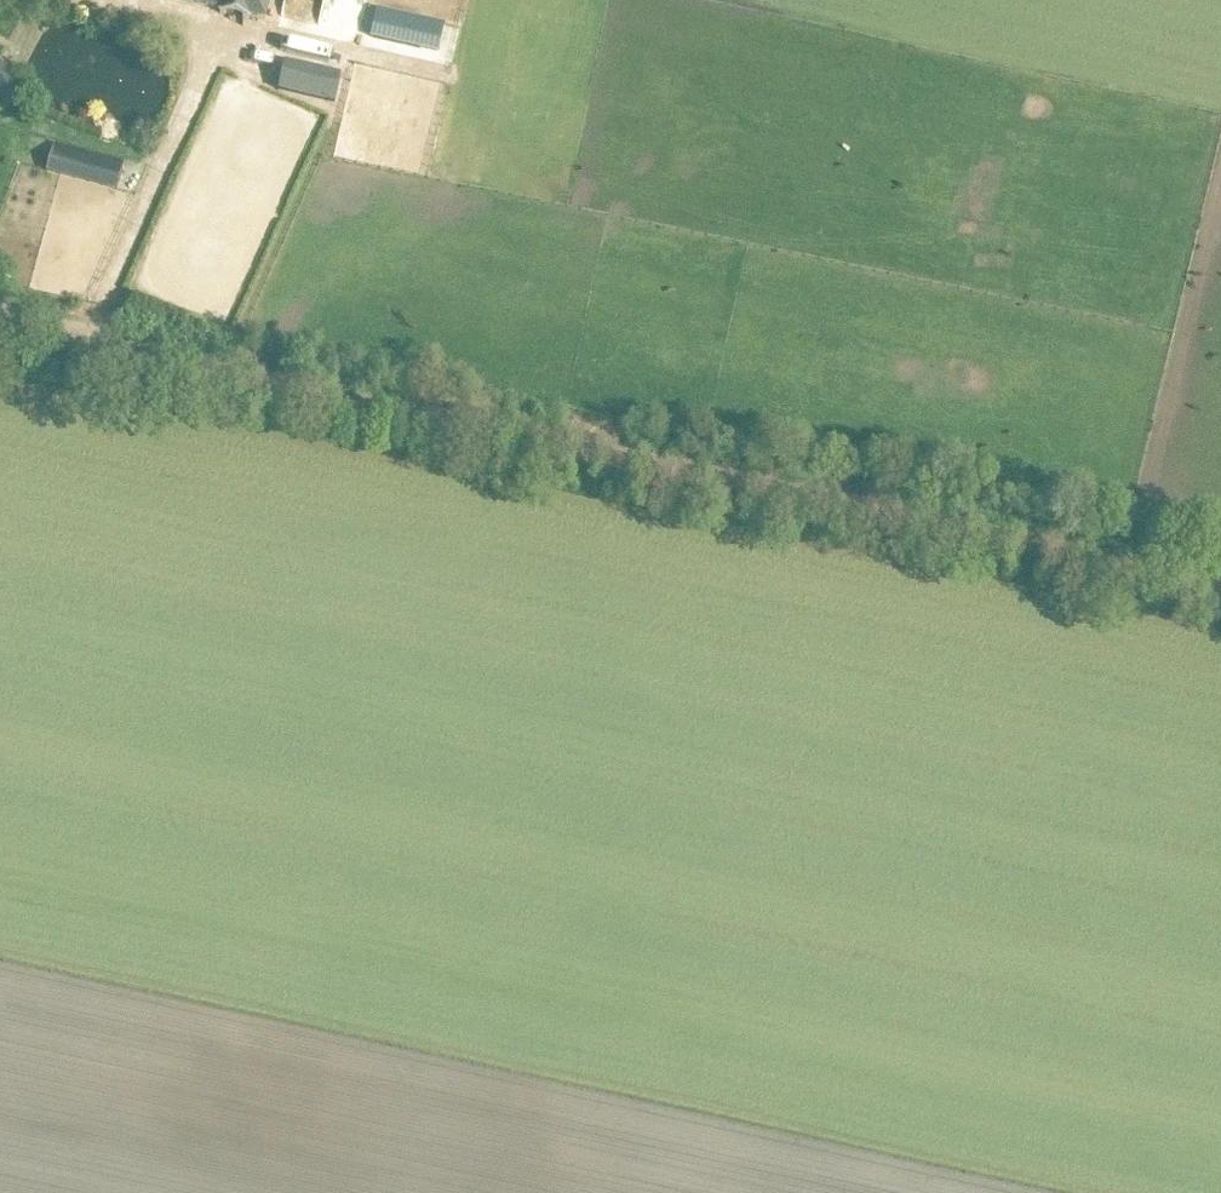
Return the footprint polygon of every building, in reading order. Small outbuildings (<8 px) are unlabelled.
[(216,10),(215,13),(242,19),(243,16),(259,19),(264,0),(172,0),(216,10)] [(445,28),(378,13),(374,30),(424,41),(422,51),(439,55),(445,28)] [(5,109),(21,98),(0,68),(0,102),(5,109)]
